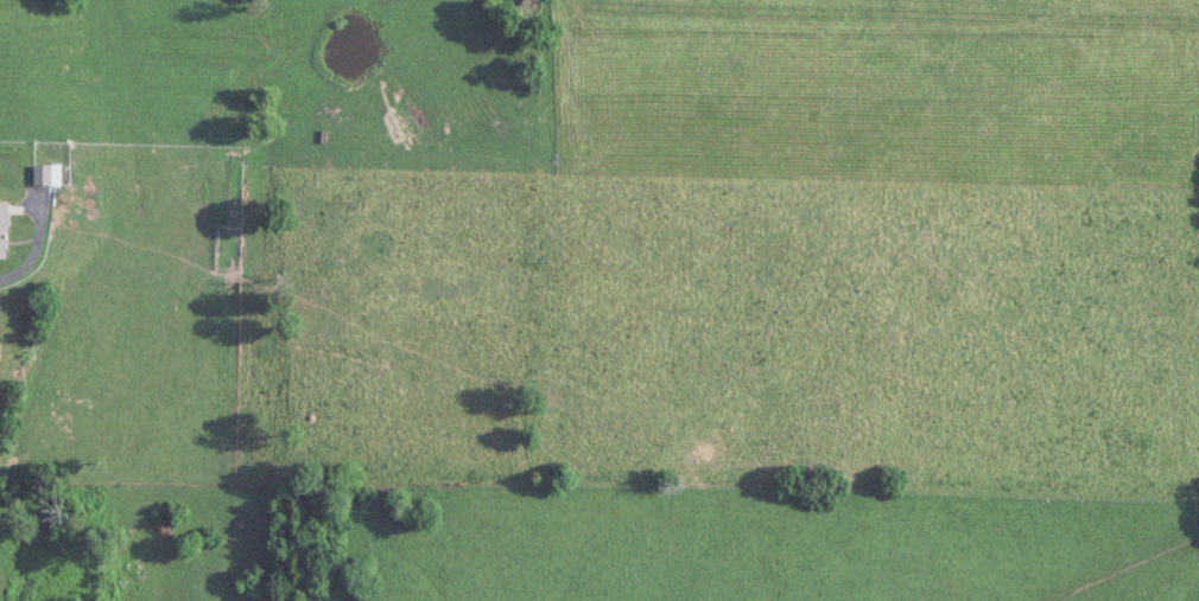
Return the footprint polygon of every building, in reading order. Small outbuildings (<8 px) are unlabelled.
[(8,260),(8,203),(0,203),(0,260),(8,260)] [(222,223),(235,228),(237,221),(224,217),(222,223)]
